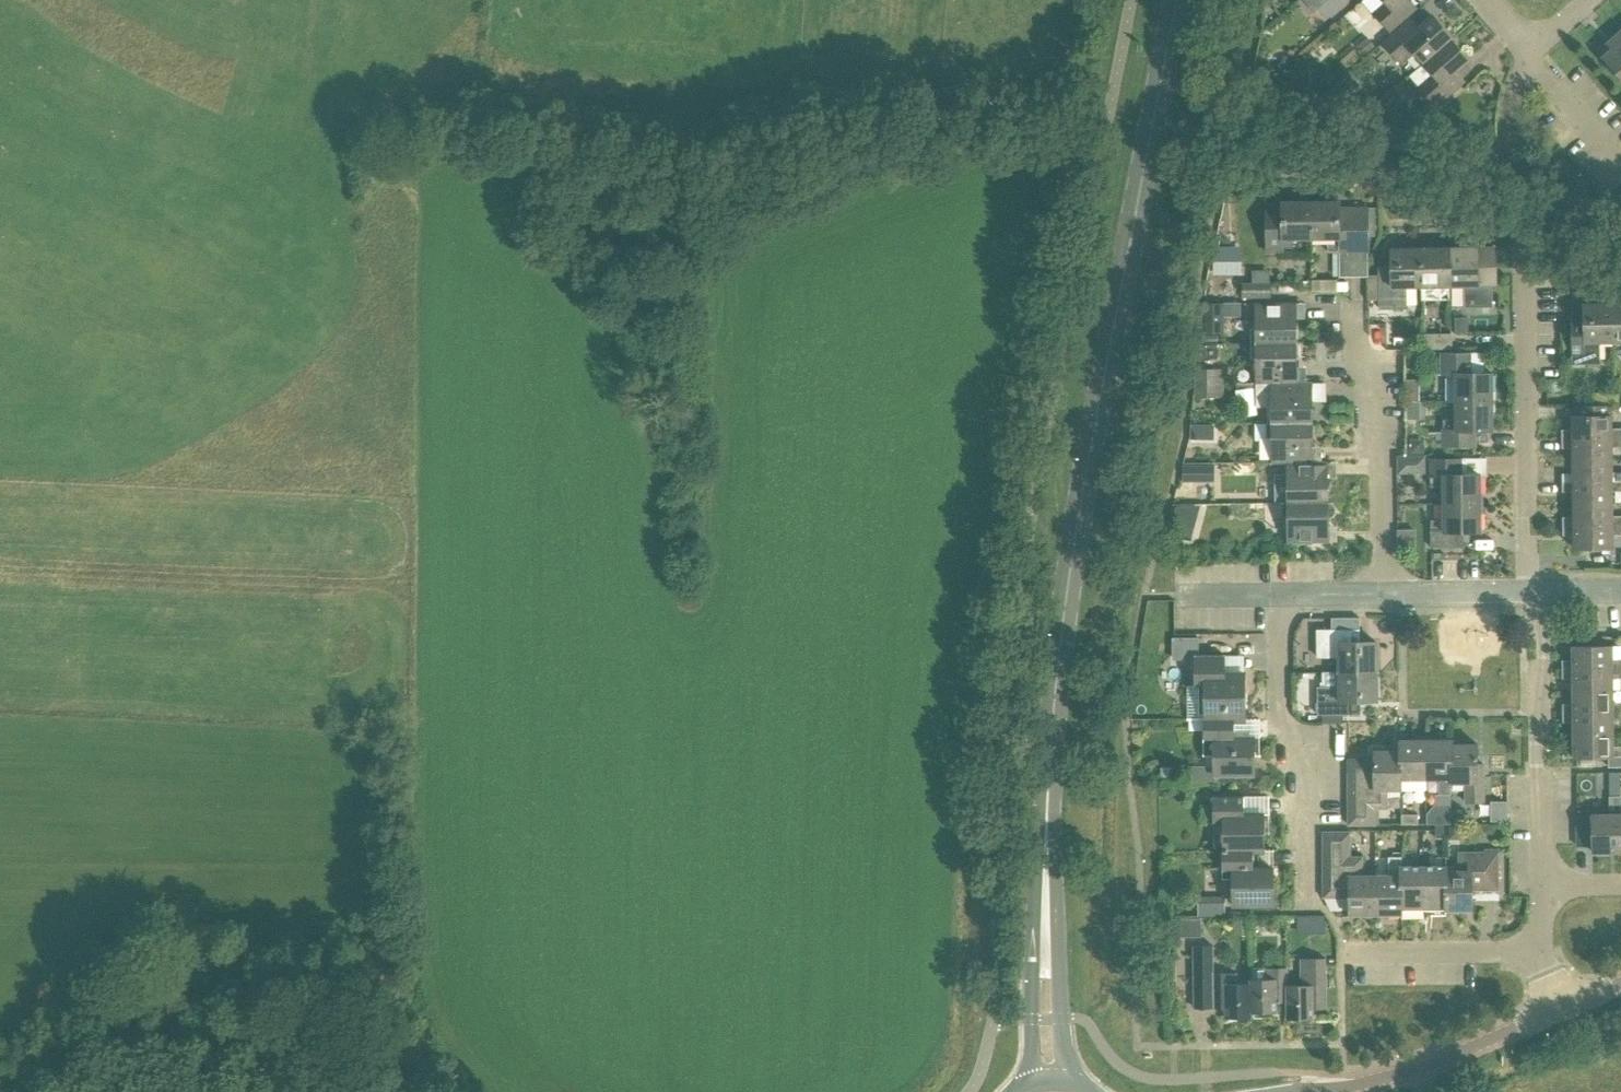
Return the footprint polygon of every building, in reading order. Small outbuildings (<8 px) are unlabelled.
[(1313,11),(1326,0),(1304,0),(1313,11)] [(1385,0),(1372,12),(1390,33),(1411,14),(1400,2),(1402,0),(1385,0)] [(1423,62),(1452,37),(1433,16),(1411,35),(1402,24),(1382,42),(1402,64),(1415,53),(1423,62)] [(1364,55),(1375,46),(1367,37),(1356,46),(1364,55)] [(1452,37),(1423,62),(1424,63),(1409,75),(1417,85),(1416,85),(1436,108),(1462,85),(1452,74),(1469,59),(1452,40),(1453,39),(1452,37)] [(1620,42),(1602,57),(1620,79),(1620,43),(1620,42)] [(1347,69),(1363,56),(1356,48),(1340,61),(1347,69)] [(1339,103),(1347,96),(1337,85),(1329,92),(1339,103)] [(1311,202),(1312,239),(1328,239),(1328,252),(1369,251),(1369,237),(1376,237),(1376,208),(1340,208),(1340,201),(1311,202)] [(1292,240),(1312,239),(1311,202),(1283,202),(1283,205),(1267,205),(1267,253),(1282,253),(1282,247),(1292,247),(1292,240)] [(1227,275),(1227,247),(1214,246),(1213,275),(1227,275)] [(1450,300),(1450,286),(1449,286),(1449,248),(1420,249),(1421,286),(1422,286),(1422,300),(1450,300)] [(1449,286),(1450,286),(1466,286),(1466,307),(1493,307),(1493,264),(1497,264),(1497,248),(1478,248),(1449,248),(1449,286)] [(1392,249),(1392,266),(1379,267),(1379,309),(1408,309),(1408,286),(1421,286),(1420,249),(1392,249)] [(1354,258),(1352,272),(1372,274),(1374,260),(1354,258)] [(1271,298),(1271,283),(1242,283),(1242,298),(1271,298)] [(1257,343),(1297,343),(1296,302),(1257,303),(1257,343)] [(1225,303),(1202,303),(1202,333),(1225,333),(1225,303)] [(1599,342),(1614,342),(1614,305),(1585,306),(1585,322),(1572,322),(1572,365),(1599,364),(1599,342)] [(1422,334),(1422,349),(1452,349),(1452,334),(1422,334)] [(1258,382),(1297,382),(1297,343),(1257,343),(1258,382)] [(1197,358),(1218,358),(1218,345),(1199,345),(1197,358)] [(1485,374),(1485,354),(1443,355),(1443,375),(1447,375),(1447,403),(1456,403),(1494,403),(1493,374),(1485,374)] [(1223,397),(1223,369),(1195,368),(1195,397),(1223,397)] [(1273,423),(1313,422),(1312,382),(1297,382),(1258,382),(1258,384),(1255,384),(1256,406),(1273,406),(1273,423)] [(1494,403),(1456,403),(1457,418),(1443,418),(1443,429),(1441,429),(1441,447),(1477,447),(1477,431),(1494,431),(1494,403)] [(1620,438),(1620,428),(1612,428),(1612,406),(1577,407),(1577,417),(1573,417),(1573,430),(1562,430),(1562,439),(1620,438)] [(1288,462),(1313,462),(1313,422),(1273,423),(1273,461),(1256,460),(1256,463),(1273,463),(1288,463),(1288,462)] [(1199,439),(1199,424),(1191,424),(1190,439),(1199,439)] [(1612,460),(1612,447),(1620,447),(1620,438),(1562,439),(1562,449),(1573,448),(1573,461),(1612,460)] [(1398,474),(1426,474),(1426,455),(1399,456),(1398,457),(1398,474)] [(1444,504),(1481,503),(1481,475),(1463,475),(1462,458),(1429,458),(1429,478),(1430,478),(1430,487),(1444,487),(1444,504)] [(1620,482),(1620,472),(1612,472),(1612,460),(1573,461),(1573,474),(1562,474),(1562,483),(1620,482)] [(1289,503),(1328,502),(1328,461),(1313,462),(1288,462),(1288,463),(1289,503)] [(1199,465),(1183,465),(1183,482),(1199,482),(1199,465)] [(1613,504),(1612,491),(1620,491),(1620,482),(1562,483),(1562,492),(1574,492),(1574,505),(1613,504)] [(1328,502),(1289,503),(1289,543),(1329,543),(1328,518),(1333,516),(1335,513),(1335,508),(1333,504),(1328,503),(1328,502)] [(1481,503),(1444,504),(1444,521),(1431,521),(1431,547),(1464,547),(1464,532),(1481,532),(1481,503)] [(1613,516),(1613,504),(1574,505),(1574,518),(1563,518),(1563,527),(1620,527),(1620,516),(1613,516)] [(1175,511),(1169,535),(1192,540),(1198,517),(1175,511)] [(1563,527),(1563,536),(1574,536),(1574,550),(1613,549),(1613,535),(1620,535),(1620,527),(1563,527)] [(1502,549),(1502,536),(1483,536),(1483,549),(1502,549)] [(1209,620),(1228,620),(1228,608),(1209,608),(1209,620)] [(1360,618),(1332,618),(1332,631),(1318,631),(1318,658),(1340,658),(1340,673),(1377,672),(1377,642),(1352,643),(1352,631),(1360,631),(1360,618)] [(1204,721),(1234,721),(1245,721),(1245,673),(1225,673),(1225,655),(1199,655),(1199,638),(1173,638),(1173,660),(1194,660),(1194,686),(1199,686),(1199,714),(1204,714),(1204,721)] [(1620,669),(1620,660),(1613,660),(1612,647),(1574,648),(1574,660),(1563,660),(1564,670),(1620,669)] [(1613,691),(1613,678),(1620,678),(1620,669),(1564,670),(1564,679),(1575,679),(1575,692),(1613,691)] [(1377,672),(1340,673),(1340,688),(1319,688),(1319,714),(1361,714),(1361,701),(1377,701),(1377,672)] [(1620,713),(1620,703),(1613,703),(1613,691),(1575,692),(1575,704),(1564,704),(1564,713),(1620,713)] [(1613,735),(1613,723),(1620,723),(1620,713),(1564,713),(1564,723),(1575,722),(1575,735),(1613,735)] [(1234,738),(1234,721),(1204,721),(1203,755),(1215,755),(1214,774),(1254,774),(1254,752),(1259,751),(1259,738),(1234,738)] [(1609,757),(1609,767),(1620,767),(1620,748),(1614,748),(1613,735),(1575,735),(1575,748),(1564,748),(1564,758),(1609,757)] [(1402,780),(1403,780),(1426,780),(1426,740),(1400,741),(1400,752),(1402,752),(1402,780)] [(1452,745),(1453,745),(1453,740),(1426,740),(1426,780),(1451,779),(1452,779),(1452,745)] [(1452,779),(1451,779),(1451,785),(1467,785),(1467,802),(1485,802),(1485,764),(1477,764),(1477,744),(1453,745),(1452,745),(1452,779)] [(1403,791),(1403,780),(1402,780),(1402,752),(1400,752),(1374,752),(1374,761),(1375,761),(1375,774),(1375,787),(1375,799),(1375,809),(1389,809),(1389,791),(1403,791)] [(1349,774),(1375,774),(1375,761),(1374,761),(1349,761),(1349,774)] [(1161,768),(1162,781),(1175,780),(1174,767),(1161,768)] [(1349,787),(1375,787),(1375,774),(1349,774),(1349,787)] [(1349,799),(1375,799),(1375,787),(1349,787),(1349,799)] [(1222,853),(1252,852),(1263,852),(1263,827),(1269,827),(1269,814),(1244,814),(1243,796),(1213,797),(1214,847),(1222,847),(1222,853)] [(1620,797),(1610,797),(1610,814),(1577,814),(1578,845),(1593,845),(1593,852),(1620,852),(1620,814),(1620,797)] [(1375,812),(1375,809),(1375,799),(1349,799),(1349,812),(1375,812)] [(1427,824),(1435,824),(1444,824),(1451,824),(1451,804),(1435,804),(1427,814),(1427,824)] [(1375,812),(1349,812),(1349,825),(1375,825),(1375,812)] [(1401,824),(1418,824),(1418,814),(1401,815),(1401,824)] [(1444,824),(1435,824),(1436,839),(1444,839),(1444,824)] [(1323,846),(1350,845),(1350,832),(1323,832),(1323,846)] [(1350,858),(1350,857),(1350,845),(1323,846),(1323,858),(1350,858)] [(1252,852),(1222,853),(1223,878),(1234,878),(1234,905),(1274,905),(1274,868),(1253,868),(1252,852)] [(1401,867),(1402,867),(1402,857),(1400,857),(1400,853),(1393,853),(1393,857),(1388,857),(1388,876),(1375,876),(1375,915),(1402,915),(1402,903),(1401,903),(1401,867)] [(1447,902),(1446,902),(1446,909),(1472,909),(1472,890),(1485,890),(1485,883),(1498,883),(1498,853),(1460,853),(1460,872),(1447,872),(1447,902)] [(1375,915),(1375,876),(1362,876),(1362,857),(1350,857),(1350,858),(1350,871),(1351,884),(1351,897),(1349,897),(1349,915),(1375,915)] [(1323,871),(1350,871),(1350,858),(1323,858),(1323,871)] [(1401,903),(1402,903),(1424,903),(1423,867),(1402,867),(1401,867),(1401,903)] [(1447,872),(1447,867),(1423,867),(1424,903),(1446,902),(1447,902),(1447,872)] [(1323,884),(1351,884),(1350,871),(1323,871),(1323,884)] [(1324,897),(1349,897),(1351,897),(1351,884),(1323,884),(1324,897)] [(1216,896),(1216,916),(1225,916),(1225,896),(1216,896)] [(1234,936),(1249,936),(1249,919),(1234,920),(1234,936)] [(1192,946),(1194,988),(1194,1009),(1213,1008),(1213,1001),(1226,1001),(1226,1017),(1252,1017),(1252,1012),(1251,984),(1236,984),(1236,973),(1213,974),(1212,945),(1192,946)] [(1288,1002),(1287,1002),(1287,1019),(1314,1018),(1314,1002),(1327,1001),(1326,958),(1302,959),(1301,985),(1288,985),(1287,985),(1288,1002)] [(1287,985),(1288,985),(1288,967),(1265,967),(1265,977),(1251,977),(1251,984),(1252,1012),(1278,1012),(1277,1002),(1287,1002),(1288,1002),(1287,985)]
